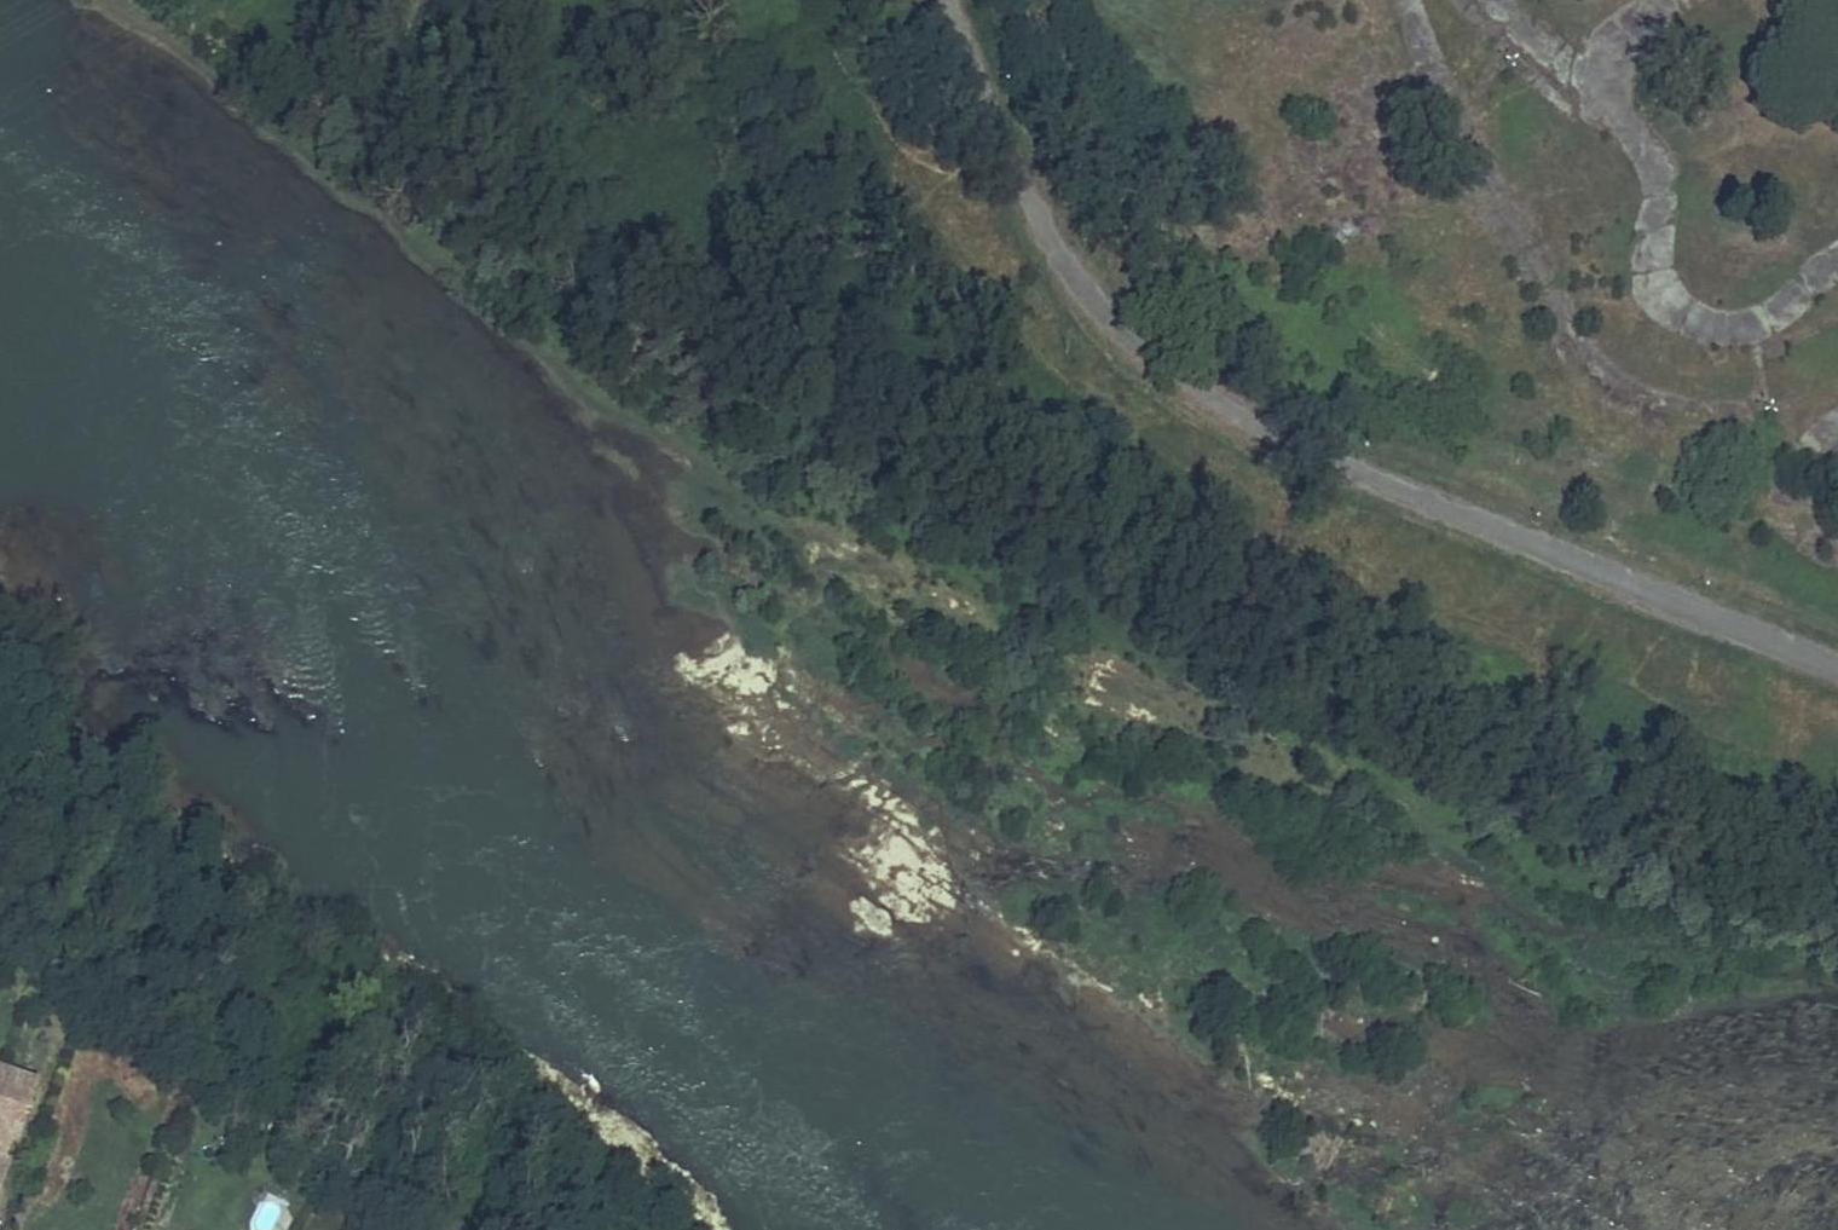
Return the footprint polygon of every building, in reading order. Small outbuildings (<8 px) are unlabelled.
[(8,1173),(1,1170),(11,1137),(17,1141),(32,1094),(12,1088),(16,1079),(0,1074),(0,1191),(8,1173)] [(35,1086),(16,1079),(12,1088),(32,1094),(35,1086)]
